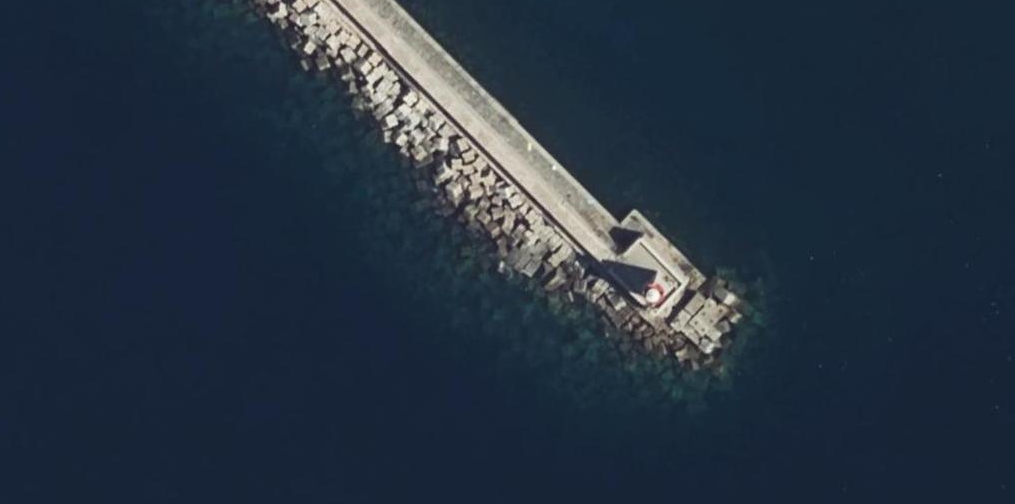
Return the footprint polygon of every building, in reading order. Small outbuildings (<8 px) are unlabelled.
[(660,264),(645,280),(660,295),(676,279),(660,264)]
